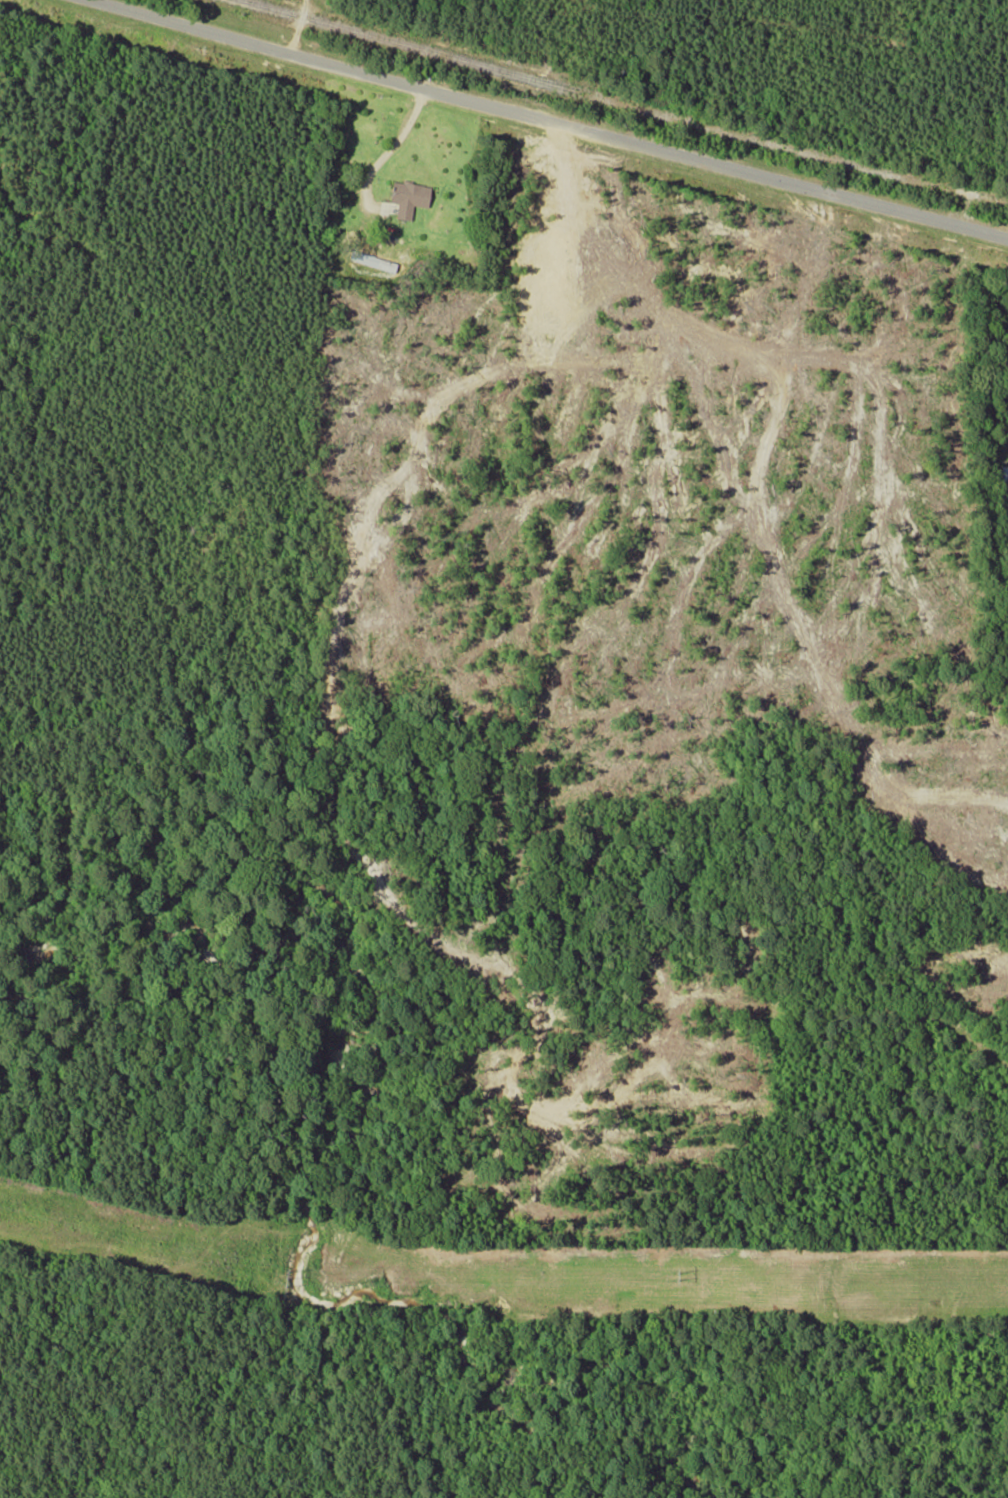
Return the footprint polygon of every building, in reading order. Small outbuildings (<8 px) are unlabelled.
[(427,184),(388,181),(386,202),(395,203),(394,219),(409,220),(410,205),(425,206),(427,184)]
